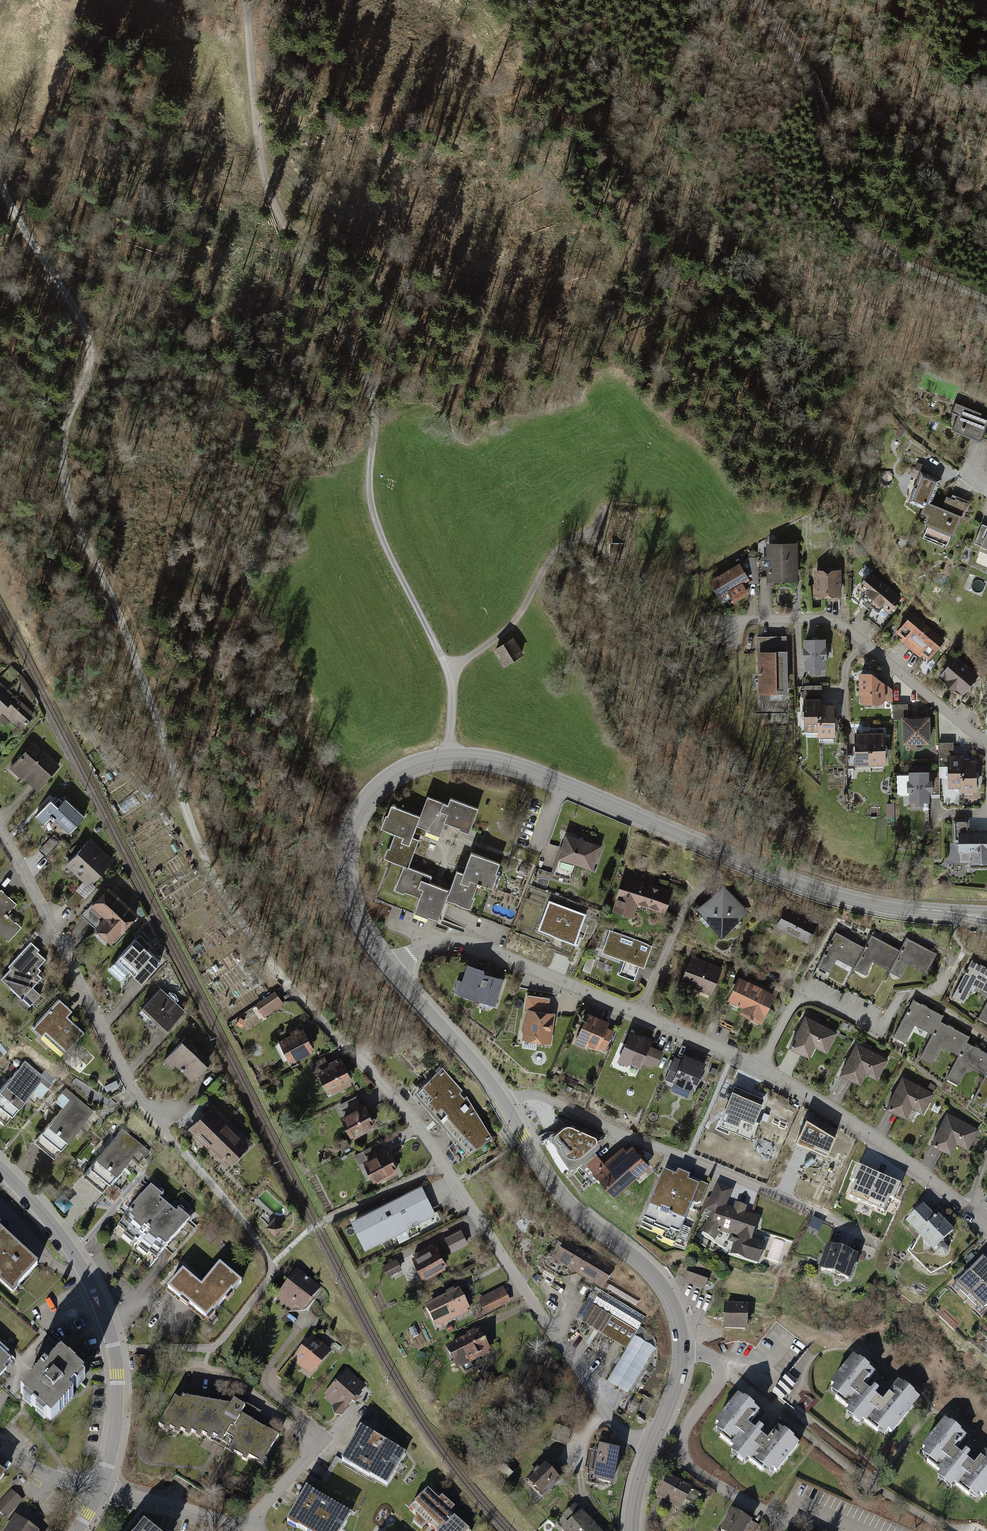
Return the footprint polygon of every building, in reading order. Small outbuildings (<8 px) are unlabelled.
[(957,402),(953,412),(961,414),(955,429),(984,440),(986,432),(986,413),(957,402)] [(908,503),(925,510),(929,501),(938,479),(920,472),(908,503)] [(951,548),(969,505),(967,504),(968,501),(954,495),(952,499),(948,497),(944,507),(929,501),(925,510),(924,512),(932,516),(928,524),(931,525),(925,538),(951,548)] [(983,525),(977,544),(986,548),(986,526),(983,525)] [(798,543),(768,544),(769,582),(799,582),(798,543)] [(751,580),(741,563),(711,581),(721,599),(729,595),(735,605),(751,595),(745,584),(751,580)] [(840,570),(815,571),(816,597),(840,597),(840,570)] [(902,598),(872,573),(860,587),(890,612),(902,598)] [(946,640),(914,614),(897,636),(929,661),(946,640)] [(787,637),(756,637),(757,691),(761,691),(760,694),(791,694),(790,650),(787,650),(787,637)] [(514,638),(494,650),(505,668),(524,657),(514,638)] [(827,638),(804,639),(806,677),(823,676),(823,670),(828,670),(827,638)] [(981,674),(958,656),(942,676),(965,694),(981,674)] [(876,673),(860,673),(860,704),(893,704),(893,691),(876,673)] [(824,687),(805,687),(806,732),(820,731),(820,738),(838,737),(837,704),(824,705),(824,687)] [(1,688),(0,690),(0,719),(8,726),(13,721),(23,730),(38,712),(19,696),(15,700),(1,688)] [(904,719),(904,744),(930,744),(930,717),(909,717),(908,704),(895,705),(895,719),(904,719)] [(887,733),(857,733),(857,766),(887,766),(887,733)] [(979,793),(978,759),(967,760),(967,753),(956,754),(955,742),(938,743),(939,758),(948,758),(949,789),(964,789),(964,793),(979,793)] [(61,767),(34,743),(11,769),(39,793),(61,767)] [(932,771),(910,772),(910,803),(932,803),(932,771)] [(451,805),(429,797),(422,816),(418,828),(443,837),(448,822),(473,831),(481,809),(454,799),(451,805)] [(61,808),(51,800),(36,817),(46,826),(54,817),(71,833),(86,817),(67,800),(61,808)] [(418,828),(422,816),(394,806),(391,815),(388,814),(383,829),(397,834),(393,848),(390,847),(386,859),(405,866),(411,868),(420,841),(414,839),(418,828)] [(955,821),(956,841),(948,842),(950,865),(971,864),(970,867),(986,867),(986,829),(970,830),(970,820),(955,821)] [(54,834),(42,851),(49,856),(61,839),(54,834)] [(603,845),(567,835),(559,862),(595,873),(603,845)] [(114,861),(91,840),(67,866),(90,887),(114,861)] [(503,863),(473,853),(467,873),(460,870),(453,890),(450,899),(476,907),(480,896),(477,896),(481,884),(495,888),(503,863)] [(434,876),(411,868),(405,866),(398,890),(423,897),(418,911),(443,919),(450,899),(453,890),(432,883),(434,876)] [(674,889),(624,875),(614,910),(636,916),(639,905),(668,913),(674,889)] [(750,913),(725,884),(699,907),(725,935),(750,913)] [(140,915),(110,886),(92,905),(106,918),(96,928),(113,944),(140,915)] [(703,899),(711,893),(706,886),(698,892),(703,899)] [(2,888),(0,890),(0,932),(9,941),(22,927),(8,914),(18,904),(2,888)] [(72,906),(84,897),(79,890),(67,899),(72,906)] [(588,914),(551,901),(540,931),(577,944),(588,914)] [(821,922),(787,906),(777,927),(811,943),(821,922)] [(655,944),(611,930),(604,952),(647,966),(655,944)] [(865,948),(836,934),(820,966),(832,972),(839,959),(856,967),(865,948)] [(865,948),(856,967),(869,973),(875,961),(892,970),(902,951),(871,936),(865,948)] [(163,959),(138,938),(118,960),(143,982),(163,959)] [(902,951),(892,970),(904,976),(910,964),(928,973),(937,954),(907,939),(902,951)] [(40,951),(31,942),(8,967),(10,969),(1,980),(32,1008),(43,996),(34,988),(43,978),(39,974),(42,971),(38,967),(45,959),(38,953),(40,951)] [(723,968),(692,955),(680,983),(711,996),(723,968)] [(584,969),(590,971),(595,959),(589,957),(584,969)] [(971,961),(953,997),(966,1004),(975,986),(986,992),(986,969),(971,961)] [(487,971),(469,965),(460,993),(497,1004),(505,980),(486,975),(487,971)] [(760,986),(741,978),(731,1000),(746,1007),(743,1013),(747,1015),(760,986)] [(760,986),(747,1015),(764,1023),(777,994),(760,986)] [(186,1010),(161,989),(142,1010),(167,1032),(186,1010)] [(284,1004),(275,992),(256,1006),(264,1018),(284,1004)] [(551,998),(528,996),(524,1039),(552,1042),(555,1013),(550,1012),(551,998)] [(73,1012),(60,1000),(34,1028),(44,1038),(49,1033),(69,1051),(85,1034),(67,1018),(73,1012)] [(944,1016),(915,1000),(895,1038),(908,1044),(917,1027),(934,1036),(941,1022),(944,1016)] [(611,1023),(589,1013),(576,1043),(588,1048),(590,1043),(606,1050),(614,1030),(609,1027),(611,1023)] [(840,1033),(806,1015),(790,1047),(803,1054),(811,1059),(816,1050),(828,1056),(840,1033)] [(941,1022),(934,1036),(922,1059),(934,1065),(944,1048),(960,1057),(968,1042),(970,1038),(941,1022)] [(653,1039),(632,1030),(618,1060),(640,1069),(644,1062),(658,1068),(664,1052),(650,1046),(653,1039)] [(282,1041),(292,1061),(313,1051),(303,1031),(282,1041)] [(214,1061),(187,1037),(166,1061),(193,1085),(214,1061)] [(960,1057),(948,1080),(960,1086),(970,1068),(986,1077),(986,1052),(968,1042),(960,1057)] [(890,1059),(858,1043),(842,1075),(863,1085),(867,1076),(878,1082),(890,1059)] [(683,1060),(676,1057),(666,1080),(697,1092),(709,1063),(686,1053),(683,1060)] [(28,1058),(0,1092),(0,1119),(7,1125),(42,1083),(49,1089),(55,1081),(28,1058)] [(343,1058),(318,1070),(330,1095),(355,1084),(343,1058)] [(466,1093),(443,1066),(417,1092),(444,1125),(455,1145),(450,1149),(459,1165),(497,1140),(466,1093)] [(986,1077),(975,1101),(986,1107),(986,1106),(986,1077)] [(935,1094),(904,1078),(888,1109),(908,1119),(913,1109),(924,1115),(935,1094)] [(769,1102),(736,1087),(726,1110),(730,1112),(726,1122),(754,1135),(769,1102)] [(95,1110),(67,1088),(61,1096),(69,1102),(39,1140),(58,1156),(95,1110)] [(255,1144),(214,1105),(190,1130),(231,1169),(255,1144)] [(364,1106),(345,1116),(355,1136),(374,1126),(364,1106)] [(980,1129),(948,1114),(932,1146),(953,1156),(957,1147),(969,1152),(980,1129)] [(836,1133),(807,1115),(796,1140),(827,1154),(836,1133)] [(566,1122),(563,1123),(554,1130),(553,1133),(554,1136),(557,1138),(560,1142),(561,1146),(563,1150),(567,1153),(572,1154),(577,1154),(580,1153),(594,1142),(596,1139),(596,1136),(594,1134),(570,1122),(566,1122)] [(150,1151),(122,1128),(104,1150),(124,1167),(138,1150),(146,1157),(150,1151)] [(618,1196),(651,1166),(633,1146),(628,1150),(626,1146),(607,1162),(598,1154),(588,1163),(618,1196)] [(104,1150),(83,1176),(103,1192),(124,1167),(104,1150)] [(397,1171),(386,1150),(366,1161),(378,1182),(397,1171)] [(851,1180),(855,1182),(849,1196),(884,1211),(891,1197),(894,1199),(901,1183),(858,1164),(851,1180)] [(706,1183),(668,1169),(648,1223),(685,1237),(706,1183)] [(735,1191),(719,1184),(709,1211),(714,1214),(713,1220),(705,1234),(719,1243),(725,1235),(735,1238),(733,1244),(737,1245),(735,1256),(762,1265),(768,1244),(756,1240),(762,1219),(747,1214),(749,1208),(738,1204),(735,1210),(729,1207),(735,1191)] [(365,1250),(437,1215),(422,1186),(351,1221),(365,1250)] [(192,1221),(152,1188),(121,1225),(161,1258),(192,1221)] [(938,1218),(926,1207),(908,1224),(920,1236),(936,1252),(958,1231),(942,1215),(938,1218)] [(274,1216),(265,1225),(275,1234),(284,1225),(274,1216)] [(461,1229),(445,1237),(452,1251),(468,1243),(461,1229)] [(6,1235),(0,1241),(0,1275),(3,1277),(0,1281),(0,1282),(15,1295),(41,1266),(6,1235)] [(617,1270),(566,1242),(555,1264),(636,1307),(640,1300),(610,1283),(617,1270)] [(445,1265),(436,1246),(415,1256),(425,1275),(445,1265)] [(861,1255),(830,1246),(823,1271),(854,1280),(861,1255)] [(984,1256),(955,1286),(972,1301),(986,1285),(986,1259),(984,1256)] [(402,1270),(397,1260),(383,1267),(389,1277),(402,1270)] [(203,1287),(185,1273),(170,1290),(208,1322),(242,1282),(221,1265),(203,1287)] [(712,1274),(689,1267),(684,1283),(707,1290),(712,1274)] [(323,1289),(298,1270),(275,1300),(292,1313),(306,1311),(323,1289)] [(972,1301),(986,1315),(986,1285),(972,1301)] [(646,1318),(591,1287),(573,1318),(628,1349),(646,1318)] [(503,1289),(479,1300),(485,1314),(510,1303),(503,1289)] [(459,1291),(426,1306),(438,1330),(470,1314),(459,1291)] [(750,1305),(726,1304),(724,1330),(749,1332),(750,1305)] [(478,1331),(451,1345),(461,1363),(488,1349),(478,1331)] [(332,1351),(313,1337),(293,1363),(312,1378),(332,1351)] [(0,1351),(0,1375),(6,1369),(4,1367),(10,1360),(0,1351)] [(87,1375),(62,1354),(49,1370),(46,1368),(22,1395),(27,1399),(25,1402),(33,1409),(36,1407),(41,1411),(38,1414),(47,1421),(50,1419),(54,1422),(75,1397),(71,1394),(87,1375)] [(880,1373),(858,1356),(832,1390),(853,1406),(848,1414),(868,1429),(874,1422),(894,1437),(922,1401),(898,1383),(886,1398),(870,1386),(880,1373)] [(369,1387),(348,1369),(325,1397),(336,1406),(333,1409),(344,1417),(369,1387)] [(786,1397),(795,1379),(783,1372),(774,1391),(786,1397)] [(764,1413),(742,1396),(716,1429),(735,1444),(729,1450),(751,1468),(755,1463),(776,1479),(803,1445),(780,1427),(771,1439),(753,1426),(764,1413)] [(264,1468),(281,1436),(244,1416),(248,1408),(236,1401),(232,1407),(186,1398),(184,1402),(177,1398),(159,1428),(170,1435),(172,1431),(191,1438),(194,1435),(249,1465),(252,1461),(264,1468)] [(948,1420),(923,1453),(944,1468),(937,1477),(956,1491),(962,1483),(985,1500),(986,1497),(986,1453),(977,1466),(958,1452),(970,1437),(948,1420)] [(573,1432),(557,1426),(551,1441),(567,1447),(573,1432)] [(406,1454),(362,1429),(344,1460),(389,1484),(406,1454)] [(616,1448),(597,1445),(590,1480),(610,1483),(616,1448)] [(549,1465),(532,1482),(545,1495),(563,1478),(549,1465)] [(692,1487),(670,1475),(658,1498),(681,1509),(692,1487)] [(430,1485),(409,1508),(417,1515),(412,1521),(421,1528),(426,1523),(435,1530),(470,1530),(449,1512),(454,1507),(430,1485)] [(11,1489),(0,1500),(0,1513),(6,1518),(23,1500),(11,1489)] [(308,1489),(290,1522),(307,1530),(346,1530),(355,1514),(308,1489)] [(575,1504),(563,1517),(570,1524),(563,1530),(603,1530),(575,1504)] [(734,1510),(722,1530),(748,1530),(754,1521),(734,1510)] [(15,1514),(3,1530),(38,1530),(39,1530),(15,1514)]
